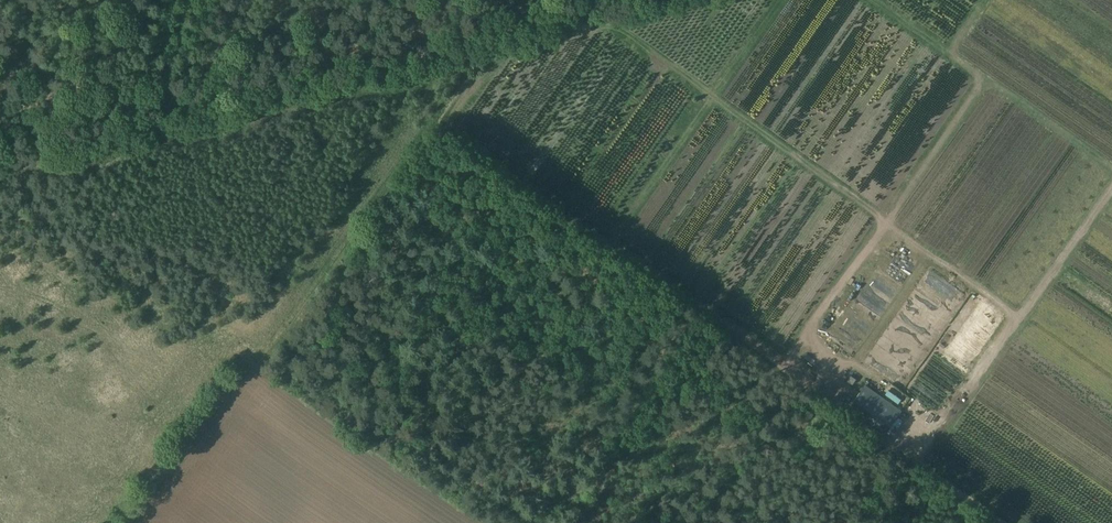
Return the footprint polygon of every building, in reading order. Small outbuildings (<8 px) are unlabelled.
[(886,434),(902,411),(865,385),(849,408),(886,434)]
